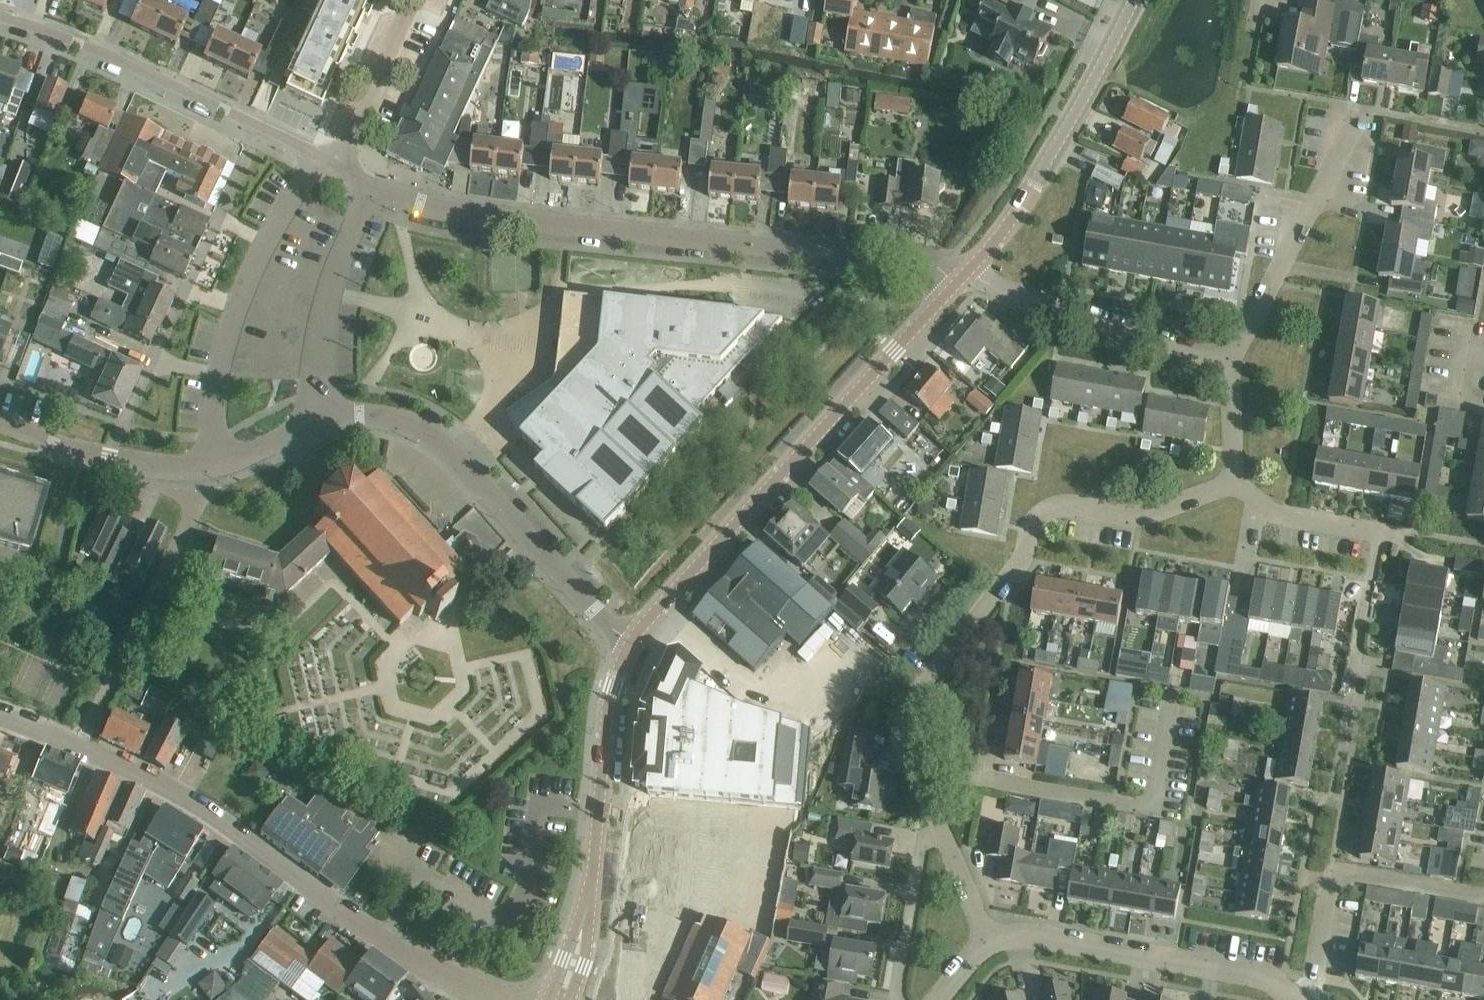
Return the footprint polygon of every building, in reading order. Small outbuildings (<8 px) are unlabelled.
[(80,2),(103,11),(107,0),(81,0),(80,2)] [(139,6),(130,24),(153,35),(166,7),(151,0),(141,0),(139,6)] [(193,22),(202,25),(213,0),(203,0),(193,22)] [(202,25),(210,29),(216,15),(224,19),(232,1),(228,0),(213,0),(202,25)] [(285,90),(322,107),(331,86),(335,88),(342,73),(338,71),(347,51),(351,53),(359,38),(355,36),(364,16),(368,18),(375,3),(369,0),(327,0),(285,90)] [(491,1),(487,11),(506,20),(523,28),(530,13),(532,0),(489,0),(491,1)] [(693,11),(695,0),(681,0),(680,9),(693,11)] [(936,27),(935,27),(937,15),(912,11),(910,23),(854,13),(856,0),(828,0),(825,16),(851,21),(846,52),(928,66),(936,27)] [(959,0),(945,0),(936,28),(949,32),(959,0)] [(1338,4),(1352,12),(1363,18),(1365,8),(1350,0),(1340,0),(1338,4)] [(1401,0),(1398,0),(1391,0),(1390,11),(1399,13),(1401,0)] [(986,1),(977,21),(998,31),(992,44),(995,45),(989,58),(1008,68),(1014,55),(1035,65),(1039,58),(1043,58),(1047,49),(1045,46),(1053,30),(1033,21),(1035,17),(1016,7),(1012,14),(986,1)] [(1363,18),(1352,12),(1338,4),(1335,2),(1334,8),(1301,2),(1301,3),(1311,5),(1307,25),(1286,21),(1277,67),(1315,73),(1321,42),(1332,44),(1332,47),(1357,51),(1360,37),(1363,18)] [(1424,5),(1422,19),(1439,22),(1441,7),(1424,5)] [(153,35),(176,45),(188,17),(166,7),(153,35)] [(545,18),(574,22),(575,12),(545,9),(545,18)] [(793,43),(805,45),(810,17),(798,15),(793,43)] [(311,20),(301,16),(288,44),(297,49),(311,20)] [(456,18),(450,32),(412,113),(408,111),(388,154),(387,153),(387,154),(414,167),(422,171),(423,170),(422,169),(426,161),(445,170),(460,139),(455,136),(493,52),(499,39),(456,18)] [(274,59),(290,25),(281,21),(265,55),(274,59)] [(824,27),(812,25),(808,45),(820,47),(824,27)] [(216,30),(203,58),(226,68),(239,41),(216,30)] [(517,34),(502,30),(499,43),(514,46),(517,34)] [(1360,37),(1357,51),(1354,69),(1365,71),(1363,82),(1387,87),(1392,55),(1376,52),(1378,39),(1360,37)] [(239,41),(226,68),(248,79),(261,52),(239,41)] [(1392,55),(1387,87),(1423,93),(1427,73),(1431,49),(1411,46),(1409,57),(1392,55)] [(497,48),(495,64),(508,66),(510,49),(497,48)] [(280,87),(284,78),(294,56),(283,51),(269,82),(280,87)] [(523,51),(522,64),(538,66),(539,53),(523,51)] [(591,52),(590,62),(604,63),(605,53),(591,52)] [(0,62),(0,105),(5,107),(3,114),(16,118),(25,94),(13,90),(20,69),(0,62)] [(712,64),(710,76),(729,80),(731,68),(712,64)] [(1433,69),(1432,75),(1428,95),(1448,98),(1452,79),(1453,73),(1433,69)] [(984,73),(979,81),(988,86),(993,78),(984,73)] [(47,81),(40,100),(37,108),(34,106),(28,121),(51,130),(67,89),(47,81)] [(816,81),(815,94),(826,95),(827,81),(816,81)] [(626,84),(623,113),(641,114),(642,115),(645,86),(626,84)] [(827,84),(825,108),(840,109),(842,85),(827,84)] [(848,90),(847,102),(861,103),(861,91),(848,90)] [(73,95),(64,113),(63,116),(77,123),(79,118),(99,127),(93,141),(89,139),(80,159),(88,163),(85,170),(95,175),(98,168),(99,168),(115,134),(107,130),(117,110),(88,97),(86,101),(73,95)] [(912,100),(896,98),(877,96),(875,111),(893,113),(910,115),(912,100)] [(706,102),(700,142),(698,167),(706,168),(709,142),(711,143),(716,103),(706,102)] [(1170,120),(1134,102),(1124,120),(1160,139),(1170,120)] [(1249,107),(1248,116),(1257,117),(1258,109),(1249,107)] [(99,168),(126,181),(113,207),(102,202),(92,223),(104,228),(103,230),(132,243),(155,195),(154,195),(165,172),(180,180),(175,189),(187,195),(185,198),(205,208),(227,162),(213,156),(213,157),(199,150),(200,149),(160,130),(159,132),(125,115),(116,134),(115,134),(99,168)] [(542,116),(541,125),(539,150),(547,151),(550,126),(550,125),(550,117),(542,116)] [(463,119),(460,139),(470,141),(473,120),(463,119)] [(1247,120),(1242,149),(1277,155),(1282,126),(1247,120)] [(539,150),(541,125),(534,124),(531,149),(539,150)] [(1405,125),(1402,142),(1417,144),(1417,143),(1419,128),(1405,125)] [(1115,147),(1133,156),(1142,161),(1145,155),(1152,158),(1158,146),(1124,129),(1115,147)] [(613,132),(610,157),(618,158),(621,133),(613,132)] [(621,133),(618,158),(633,160),(632,168),(631,178),(630,188),(655,191),(658,161),(660,142),(638,140),(629,139),(630,134),(621,133)] [(769,174),(777,175),(781,136),(781,135),(773,134),(772,149),(769,174)] [(554,150),(553,160),(550,180),(575,182),(579,152),(580,138),(564,136),(563,150),(554,150)] [(789,137),(781,136),(777,175),(786,176),(788,151),(789,137)] [(475,140),(471,170),(496,173),(500,143),(475,140)] [(698,167),(700,142),(692,141),(689,166),(698,167)] [(1469,156),(1483,159),(1483,144),(1471,142),(1469,156)] [(500,143),(496,173),(521,177),(525,146),(500,143)] [(1166,167),(1175,149),(1163,143),(1154,161),(1166,167)] [(1443,174),(1443,173),(1447,153),(1414,147),(1412,158),(1400,156),(1396,181),(1428,186),(1430,172),(1443,174)] [(1277,155),(1242,149),(1237,178),(1272,184),(1277,155)] [(579,152),(575,182),(600,185),(604,155),(579,152)] [(1127,159),(1122,170),(1140,180),(1146,168),(1127,159)] [(680,193),(682,174),(683,163),(658,161),(655,191),(680,193)] [(831,169),(830,179),(817,178),(814,208),(839,211),(842,182),(857,183),(859,163),(849,161),(848,171),(831,169)] [(882,180),(882,185),(879,205),(895,207),(896,203),(910,204),(910,207),(936,210),(940,177),(920,175),(914,174),(915,163),(898,161),(896,182),(882,180)] [(32,169),(14,162),(0,198),(0,201),(16,208),(32,169)] [(796,166),(795,175),(792,175),(789,205),(814,208),(817,178),(806,177),(807,167),(796,166)] [(1098,166),(1092,178),(1119,192),(1125,179),(1098,166)] [(734,199),(738,169),(713,167),(709,197),(734,199)] [(1221,167),(1220,176),(1229,177),(1230,168),(1221,167)] [(1157,186),(1173,188),(1175,177),(1176,169),(1170,168),(1157,186)] [(759,202),(762,172),(738,169),(734,199),(759,202)] [(1175,177),(1173,188),(1187,190),(1188,179),(1175,177)] [(1471,184),(1478,194),(1483,190),(1483,186),(1479,179),(1471,184)] [(1402,218),(1434,224),(1437,206),(1425,204),(1428,186),(1396,181),(1392,206),(1403,208),(1402,218)] [(1204,182),(1202,194),(1217,197),(1219,185),(1204,182)] [(1223,186),(1221,199),(1251,204),(1253,191),(1223,186)] [(132,243),(103,230),(94,248),(97,250),(98,248),(120,259),(119,260),(145,272),(150,263),(183,278),(195,254),(193,253),(200,239),(201,239),(210,221),(192,213),(155,195),(132,243)] [(1472,212),(1483,214),(1483,209),(1483,197),(1475,195),(1472,212)] [(1092,217),(1084,266),(1108,270),(1117,221),(1092,217)] [(1388,227),(1384,252),(1416,257),(1418,243),(1430,245),(1434,224),(1402,218),(1400,229),(1388,227)] [(94,248),(103,230),(78,219),(70,237),(94,248)] [(1117,221),(1108,270),(1132,274),(1141,226),(1117,221)] [(1141,226),(1132,274),(1157,279),(1166,230),(1141,226)] [(1166,230),(1157,279),(1181,283),(1190,234),(1166,230)] [(1181,283),(1206,288),(1214,239),(1190,234),(1181,283)] [(1214,239),(1206,288),(1230,292),(1239,243),(1214,239)] [(1464,261),(1481,266),(1483,256),(1483,252),(1468,247),(1464,261)] [(43,248),(38,264),(53,269),(58,253),(43,248)] [(1389,290),(1409,293),(1422,295),(1425,277),(1413,275),(1416,257),(1384,252),(1379,277),(1391,279),(1389,290)] [(8,271),(12,260),(1,256),(0,258),(0,268),(8,271)] [(23,264),(12,260),(8,271),(19,275),(23,264)] [(127,295),(121,310),(120,310),(132,315),(131,318),(156,331),(158,332),(175,297),(154,287),(158,278),(145,272),(119,260),(107,285),(127,295)] [(35,268),(30,282),(44,286),(49,273),(35,268)] [(1455,296),(1469,300),(1477,272),(1463,268),(1455,296)] [(50,296),(44,308),(67,318),(78,295),(53,284),(48,295),(50,296)] [(529,397),(506,411),(521,437),(545,459),(536,468),(606,533),(635,501),(706,425),(703,423),(697,417),(695,415),(713,396),(731,377),(761,344),(772,332),(783,320),(772,319),(737,315),(737,313),(669,306),(649,303),(649,305),(647,305),(567,296),(566,296),(565,305),(560,350),(557,373),(557,374),(557,375),(554,381),(549,386),(530,397),(529,397)] [(150,345),(156,331),(131,318),(132,315),(120,310),(121,310),(99,299),(90,317),(150,345)] [(1343,326),(1376,331),(1380,306),(1347,300),(1343,326)] [(60,333),(73,339),(65,355),(105,374),(94,399),(121,412),(140,371),(114,359),(115,357),(82,342),(89,329),(67,318),(44,308),(37,324),(38,324),(36,330),(50,336),(53,331),(60,334),(60,333)] [(1420,330),(1431,332),(1434,316),(1423,314),(1420,330)] [(986,349),(1011,370),(1027,351),(985,316),(984,317),(985,318),(978,326),(968,318),(946,345),(972,366),(986,349)] [(11,330),(0,326),(0,359),(11,330)] [(1339,351),(1371,357),(1376,331),(1343,326),(1339,351)] [(1416,355),(1426,357),(1429,341),(1418,339),(1416,355)] [(1334,376),(1367,382),(1371,357),(1339,351),(1334,376)] [(1411,380),(1422,381),(1425,365),(1414,364),(1413,370),(1397,367),(1396,376),(1411,379),(1411,380)] [(1087,371),(1058,366),(1052,401),(1081,406),(1087,371)] [(906,394),(922,407),(930,413),(931,412),(940,421),(955,403),(945,394),(952,386),(928,367),(906,394)] [(1116,376),(1087,371),(1081,406),(1110,411),(1116,376)] [(993,376),(985,387),(999,398),(1007,388),(993,376)] [(1116,376),(1110,411),(1139,416),(1145,381),(1116,376)] [(1367,382),(1334,376),(1330,401),(1363,407),(1367,382)] [(1407,405),(1418,406),(1421,390),(1410,388),(1407,405)] [(976,389),(966,401),(985,417),(995,405),(976,389)] [(1439,397),(1427,395),(1425,407),(1437,409),(1439,397)] [(1144,433),(1174,438),(1180,403),(1151,398),(1144,433)] [(891,400),(879,414),(894,427),(908,439),(920,425),(906,413),(891,400)] [(1033,409),(1042,411),(1044,402),(1035,400),(1033,409)] [(1180,403),(1174,438),(1203,443),(1209,408),(1180,403)] [(1007,409),(1002,438),(1037,444),(1042,415),(1007,409)] [(1049,418),(1058,420),(1060,411),(1051,409),(1049,418)] [(1328,409),(1326,420),(1342,423),(1344,412),(1328,409)] [(1440,410),(1436,436),(1450,438),(1455,412),(1440,410)] [(1078,423),(1087,425),(1089,416),(1080,414),(1078,423)] [(1351,424),(1367,427),(1369,417),(1353,414),(1351,424)] [(1378,418),(1376,429),(1392,432),(1394,421),(1378,418)] [(1116,430),(1117,421),(1108,419),(1107,428),(1116,430)] [(839,457),(862,478),(894,442),(871,421),(839,457)] [(1419,425),(1403,422),(1401,433),(1417,436),(1419,425)] [(1376,431),(1373,448),(1384,450),(1387,432),(1376,431)] [(984,435),(983,443),(991,445),(993,437),(984,435)] [(996,467),(1008,469),(1032,473),(1037,444),(1002,438),(996,467)] [(1141,451),(1150,452),(1152,443),(1143,441),(1141,451)] [(1444,446),(1434,445),(1431,461),(1442,462),(1444,446)] [(1180,457),(1181,448),(1172,447),(1171,456),(1180,457)] [(1320,452),(1314,485),(1340,490),(1346,457),(1320,452)] [(877,490),(874,488),(862,478),(839,457),(812,487),(843,515),(845,514),(852,521),(867,504),(866,503),(877,490)] [(1346,457),(1340,490),(1365,494),(1371,461),(1346,457)] [(1371,461),(1365,494),(1390,499),(1396,466),(1371,461)] [(1396,466),(1390,499),(1416,503),(1421,470),(1396,466)] [(1477,468),(1472,493),(1483,495),(1483,469),(1477,468)] [(1440,471),(1430,469),(1427,485),(1438,487),(1440,471)] [(971,471),(966,500),(1002,507),(1007,477),(971,471)] [(217,540),(208,568),(207,571),(226,577),(285,596),(332,552),(400,624),(414,611),(420,616),(427,609),(436,619),(453,604),(444,594),(452,587),(447,582),(461,568),(460,567),(464,558),(472,562),(482,553),(476,539),(463,533),(453,542),(457,550),(448,554),(376,476),(361,489),(351,478),(339,481),(322,496),(319,507),(329,519),(315,531),(311,527),(277,559),(217,540)] [(944,478),(935,489),(945,497),(954,487),(944,478)] [(28,553),(46,493),(24,486),(17,484),(15,484),(13,489),(3,486),(5,480),(0,479),(0,545),(28,553)] [(1468,518),(1483,521),(1483,495),(1472,493),(1468,518)] [(1436,496),(1425,494),(1423,510),(1433,512),(1436,496)] [(949,500),(947,508),(956,511),(958,502),(949,500)] [(1002,507),(966,500),(961,530),(997,536),(1002,507)] [(105,503),(96,521),(82,550),(100,559),(93,573),(118,585),(127,567),(145,576),(166,533),(147,523),(139,539),(116,528),(124,512),(105,503)] [(767,536),(782,550),(803,568),(822,547),(827,552),(835,543),(793,506),(767,536)] [(864,562),(876,547),(884,537),(875,529),(866,539),(841,518),(828,533),(864,562)] [(905,519),(897,529),(913,542),(921,532),(905,519)] [(774,557),(760,544),(759,544),(694,617),(695,618),(755,671),(769,656),(789,634),(800,645),(833,609),(828,604),(807,587),(774,557)] [(938,580),(923,567),(904,551),(892,566),(896,569),(877,592),(903,614),(922,591),(926,594),(938,580)] [(1455,571),(1481,575),(1483,563),(1457,559),(1455,571)] [(1409,588),(1445,594),(1449,573),(1406,565),(1405,573),(1410,574),(1407,587),(1409,587),(1409,588)] [(1137,615),(1158,618),(1166,575),(1159,574),(1158,578),(1143,576),(1137,615)] [(818,575),(807,587),(828,604),(835,597),(838,594),(818,575)] [(1167,575),(1166,575),(1158,618),(1180,622),(1188,579),(1180,577),(1179,582),(1166,580),(1167,575)] [(1202,625),(1209,582),(1202,581),(1201,586),(1188,583),(1188,579),(1180,622),(1202,625)] [(1053,616),(1059,585),(1037,581),(1032,613),(1053,616)] [(1271,625),(1278,582),(1271,581),(1271,586),(1256,583),(1252,603),(1240,601),(1228,676),(1260,681),(1262,671),(1242,668),(1245,651),(1246,651),(1251,622),(1271,625)] [(199,582),(195,594),(204,596),(207,584),(199,582)] [(1210,583),(1209,582),(1202,625),(1224,629),(1219,654),(1215,673),(1228,676),(1240,601),(1229,599),(1231,586),(1223,585),(1222,589),(1209,587),(1210,583)] [(1280,583),(1278,582),(1271,625),(1292,629),(1293,629),(1300,586),(1293,585),(1292,590),(1279,587),(1280,583)] [(840,601),(840,602),(841,603),(865,623),(867,624),(881,607),(854,585),(840,601)] [(1080,589),(1059,585),(1053,616),(1075,620),(1080,589)] [(1314,632),(1322,590),(1314,589),(1313,593),(1300,591),(1301,586),(1300,586),(1293,629),(1292,629),(1290,642),(1300,643),(1302,630),(1314,632)] [(1409,587),(1407,587),(1403,586),(1401,594),(1406,595),(1404,608),(1405,609),(1405,610),(1442,615),(1445,594),(1409,588),(1409,587)] [(1102,593),(1080,589),(1075,620),(1096,624),(1102,593)] [(1307,671),(1304,689),(1330,694),(1333,676),(1316,673),(1320,649),(1321,649),(1324,634),(1336,636),(1343,594),(1335,593),(1335,597),(1321,595),(1322,590),(1314,632),(1307,671)] [(1118,628),(1123,596),(1102,593),(1096,624),(1118,628)] [(1400,631),(1438,637),(1442,615),(1405,610),(1405,609),(1404,608),(1399,608),(1398,616),(1402,616),(1400,630),(1400,631)] [(1475,609),(1465,608),(1463,619),(1473,621),(1475,609)] [(1473,621),(1463,619),(1461,631),(1471,633),(1473,621)] [(1436,648),(1438,637),(1400,631),(1400,630),(1395,629),(1394,637),(1398,638),(1396,653),(1415,656),(1412,674),(1462,683),(1464,671),(1444,667),(1447,650),(1436,648)] [(1167,647),(1155,645),(1151,668),(1163,670),(1167,647)] [(1183,662),(1195,664),(1197,652),(1185,650),(1183,662)] [(1037,652),(1035,662),(1045,664),(1047,654),(1037,652)] [(1047,654),(1045,664),(1055,665),(1057,655),(1047,654)] [(1079,659),(1078,669),(1088,671),(1089,661),(1079,659)] [(1116,676),(1148,682),(1151,666),(1119,660),(1116,676)] [(1089,661),(1088,671),(1098,673),(1099,663),(1089,661)] [(1263,664),(1262,671),(1260,681),(1282,685),(1285,667),(1263,664)] [(1285,667),(1282,685),(1304,689),(1307,671),(1285,667)] [(1048,701),(1052,680),(1021,674),(1017,696),(1048,701)] [(1190,690),(1213,694),(1214,694),(1217,679),(1193,675),(1190,690)] [(173,698),(127,677),(126,676),(120,691),(144,702),(142,706),(164,717),(173,698)] [(1412,682),(1408,703),(1442,709),(1445,688),(1412,682)] [(746,739),(763,749),(769,753),(798,710),(770,692),(769,692),(774,696),(767,707),(762,704),(761,705),(766,708),(746,739)] [(1290,695),(1287,716),(1320,722),(1324,701),(1290,695)] [(1048,701),(1017,696),(1013,717),(1045,723),(1048,701)] [(1129,713),(1130,703),(1092,696),(1089,707),(1129,713)] [(1220,696),(1218,705),(1211,704),(1207,724),(1222,727),(1224,719),(1225,714),(1232,715),(1235,699),(1220,696)] [(1232,715),(1233,715),(1246,718),(1249,701),(1235,699),(1232,715)] [(1405,725),(1438,731),(1442,709),(1408,703),(1405,725)] [(101,739),(120,747),(131,722),(113,713),(101,739)] [(1129,716),(1118,714),(1117,724),(1127,726),(1129,716)] [(1320,722),(1287,716),(1286,718),(1275,717),(1272,736),(1283,738),(1316,744),(1320,722)] [(1045,723),(1013,717),(1009,739),(1041,744),(1045,723)] [(864,718),(862,727),(875,729),(876,720),(864,718)] [(164,721),(154,741),(144,758),(166,770),(175,752),(185,732),(164,721)] [(131,722),(120,747),(138,755),(149,730),(131,722)] [(633,770),(653,772),(657,772),(657,763),(662,764),(664,743),(673,744),(674,726),(657,725),(638,722),(633,760),(634,760),(633,770)] [(1405,725),(1401,747),(1434,752),(1438,731),(1405,725)] [(1283,738),(1280,760),(1312,765),(1316,744),(1283,738)] [(7,784),(11,773),(14,775),(19,762),(16,761),(21,749),(1,741),(0,739),(0,782),(7,784)] [(1041,744),(1009,739),(1005,760),(1046,768),(1050,746),(1041,744)] [(1227,750),(1239,752),(1241,744),(1228,741),(1227,750)] [(1113,746),(1111,756),(1121,758),(1123,748),(1113,746)] [(1434,752),(1401,747),(1397,768),(1430,774),(1434,752)] [(46,749),(39,767),(33,779),(51,787),(46,796),(51,798),(42,819),(57,826),(67,804),(63,802),(80,763),(46,749)] [(1053,749),(1052,761),(1064,763),(1066,751),(1053,749)] [(1238,760),(1239,752),(1227,750),(1225,758),(1238,760)] [(1483,761),(1483,752),(1476,751),(1475,759),(1483,761)] [(1121,758),(1111,756),(1109,767),(1119,768),(1121,758)] [(1312,765),(1280,760),(1269,758),(1266,780),(1289,783),(1309,787),(1312,765)] [(1475,759),(1473,768),(1483,770),(1483,761),(1475,759)] [(255,761),(244,776),(259,786),(269,772),(255,761)] [(294,766),(283,780),(297,791),(308,777),(294,766)] [(853,807),(862,808),(881,812),(886,783),(891,784),(892,776),(851,768),(847,788),(856,790),(853,807)] [(98,844),(125,784),(97,772),(89,790),(70,832),(98,844)] [(1372,794),(1407,800),(1410,778),(1376,772),(1372,794)] [(219,782),(216,788),(224,794),(228,789),(219,782)] [(124,841),(145,795),(146,793),(125,784),(98,844),(96,850),(84,845),(78,859),(98,868),(103,856),(113,836),(124,841)] [(1254,807),(1288,813),(1291,792),(1258,786),(1256,798),(1246,796),(1244,806),(1254,808),(1254,807)] [(281,788),(276,795),(283,800),(288,793),(281,788)] [(288,798),(273,818),(261,834),(318,876),(323,870),(341,884),(380,832),(364,820),(331,795),(322,789),(306,810),(288,798)] [(1470,789),(1466,810),(1478,812),(1482,791),(1470,789)] [(1210,792),(1209,800),(1221,802),(1223,794),(1210,792)] [(1407,800),(1372,794),(1368,816),(1403,822),(1407,800)] [(1005,813),(1034,818),(1036,804),(1007,799),(1005,813)] [(1220,811),(1221,802),(1209,800),(1207,809),(1220,811)] [(1079,808),(1055,804),(1053,816),(1077,821),(1079,808)] [(168,888),(176,875),(193,849),(204,832),(163,807),(144,838),(135,833),(126,851),(93,921),(95,922),(80,969),(110,980),(113,972),(97,966),(100,958),(105,960),(121,922),(144,874),(168,888)] [(1254,807),(1254,808),(1251,829),(1284,835),(1288,813),(1254,807)] [(1478,812),(1466,810),(1448,807),(1444,828),(1441,827),(1441,828),(1465,833),(1475,834),(1478,812)] [(787,867),(787,864),(789,854),(794,831),(676,812),(657,808),(654,822),(646,820),(639,858),(627,856),(627,855),(626,854),(617,902),(619,902),(619,901),(626,903),(625,909),(683,925),(696,928),(702,929),(709,913),(755,935),(772,943),(785,878),(787,867)] [(1093,810),(1084,809),(1082,821),(1091,823),(1093,810)] [(1117,828),(1125,829),(1127,816),(1119,815),(1117,828)] [(1127,816),(1125,829),(1134,831),(1136,818),(1127,816)] [(1403,822),(1368,816),(1365,837),(1399,843),(1403,822)] [(872,826),(853,823),(839,821),(836,841),(855,844),(852,864),(870,867),(890,870),(895,843),(870,839),(872,826)] [(1159,835),(1168,837),(1170,824),(1162,822),(1159,835)] [(1082,824),(1080,834),(1089,836),(1090,825),(1082,824)] [(1170,824),(1168,837),(1176,838),(1178,825),(1170,824)] [(997,881),(1026,886),(1031,856),(1015,853),(1019,831),(992,826),(987,856),(1001,859),(997,881)] [(1461,852),(1465,833),(1441,828),(1438,842),(1450,844),(1448,850),(1461,852)] [(1247,850),(1280,856),(1284,835),(1251,829),(1247,850)] [(1203,834),(1201,843),(1215,845),(1217,836),(1203,834)] [(1399,843),(1365,837),(1361,859),(1395,865),(1399,843)] [(1073,871),(1074,867),(1078,845),(1051,841),(1048,859),(1031,856),(1026,886),(1027,886),(1055,891),(1059,869),(1073,871)] [(1213,854),(1215,845),(1201,843),(1200,851),(1213,854)] [(796,844),(793,861),(809,863),(811,846),(796,844)] [(8,847),(3,860),(19,866),(24,854),(8,847)] [(213,876),(216,879),(209,890),(229,905),(258,866),(233,848),(213,876)] [(1243,872),(1276,878),(1280,856),(1247,850),(1236,848),(1234,857),(1245,859),(1243,872)] [(1461,852),(1448,850),(1433,848),(1429,871),(1457,876),(1461,852)] [(1111,855),(1108,867),(1117,869),(1120,857),(1111,855)] [(1404,865),(1403,872),(1421,875),(1422,869),(1404,865)] [(282,884),(258,866),(229,905),(236,910),(240,909),(240,912),(247,917),(254,916),(259,910),(262,912),(282,884)] [(787,867),(785,878),(793,879),(794,868),(787,867)] [(1068,901),(1090,905),(1096,871),(1074,867),(1073,871),(1068,901)] [(43,871),(37,895),(52,900),(59,875),(43,871)] [(841,876),(815,871),(812,886),(838,891),(841,876)] [(1090,905),(1111,909),(1117,875),(1096,871),(1090,905)] [(1276,878),(1243,872),(1239,893),(1273,899),(1276,878)] [(174,896),(185,903),(198,882),(187,875),(174,896)] [(1111,909),(1133,913),(1139,879),(1117,875),(1111,909)] [(1195,877),(1193,885),(1207,888),(1208,879),(1195,877)] [(78,908),(87,884),(72,879),(64,903),(78,908)] [(1133,913),(1154,917),(1160,882),(1139,879),(1133,913)] [(1182,886),(1160,882),(1154,917),(1176,920),(1182,886)] [(1205,896),(1207,888),(1193,885),(1192,894),(1205,896)] [(1365,900),(1391,905),(1394,892),(1367,887),(1365,900)] [(847,889),(844,913),(829,911),(826,928),(867,935),(869,923),(880,925),(886,896),(866,892),(847,889)] [(1394,892),(1391,905),(1413,909),(1415,896),(1394,892)] [(1273,899),(1239,893),(1236,915),(1269,921),(1273,899)] [(155,957),(157,958),(153,964),(168,974),(172,968),(173,969),(214,905),(198,894),(179,922),(178,921),(171,932),(155,957)] [(1417,898),(1414,909),(1425,911),(1427,900),(1417,898)] [(1433,920),(1454,923),(1458,903),(1436,900),(1433,920)] [(1479,907),(1458,903),(1454,923),(1476,927),(1479,907)] [(615,946),(617,947),(637,954),(641,945),(666,951),(671,935),(675,936),(679,937),(683,925),(625,909),(624,909),(615,946)] [(761,968),(766,956),(769,950),(772,943),(755,935),(709,913),(702,929),(696,928),(674,977),(663,999),(725,999),(738,972),(756,981),(761,968)] [(162,926),(171,932),(178,921),(169,915),(162,926)] [(793,925),(790,942),(823,947),(826,930),(793,925)] [(1356,978),(1378,981),(1385,937),(1375,935),(1373,950),(1361,948),(1356,978)] [(1378,981),(1399,985),(1404,955),(1394,954),(1397,939),(1385,937),(1378,981)] [(362,963),(330,939),(307,970),(339,995),(362,963)] [(293,961),(265,940),(257,950),(285,971),(293,961)] [(876,949),(857,945),(835,942),(828,982),(855,987),(857,975),(871,977),(876,949)] [(1399,985),(1421,989),(1429,944),(1419,943),(1416,958),(1404,955),(1399,985)] [(1442,993),(1464,997),(1473,945),(1461,943),(1457,965),(1447,963),(1442,993)] [(119,944),(110,962),(126,969),(134,951),(119,944)] [(1440,946),(1429,944),(1421,989),(1442,993),(1447,963),(1437,961),(1440,946)] [(1473,945),(1464,997),(1483,999),(1483,970),(1480,969),(1482,954),(1483,947),(1473,945)] [(403,982),(407,976),(372,950),(362,963),(339,995),(341,996),(347,988),(363,999),(389,999),(403,982)] [(773,957),(766,956),(761,968),(771,970),(773,957)] [(197,979),(206,998),(225,989),(216,970),(197,979)] [(762,991),(788,995),(791,978),(765,974),(762,991)] [(842,987),(818,983),(815,999),(840,999),(842,987)] [(418,984),(403,997),(400,999),(431,999),(418,984)] [(1066,986),(1043,992),(1044,999),(1069,999),(1066,986)] [(132,990),(119,999),(139,999),(132,990)] [(1127,997),(1088,990),(1086,999),(1127,999),(1127,997)]
